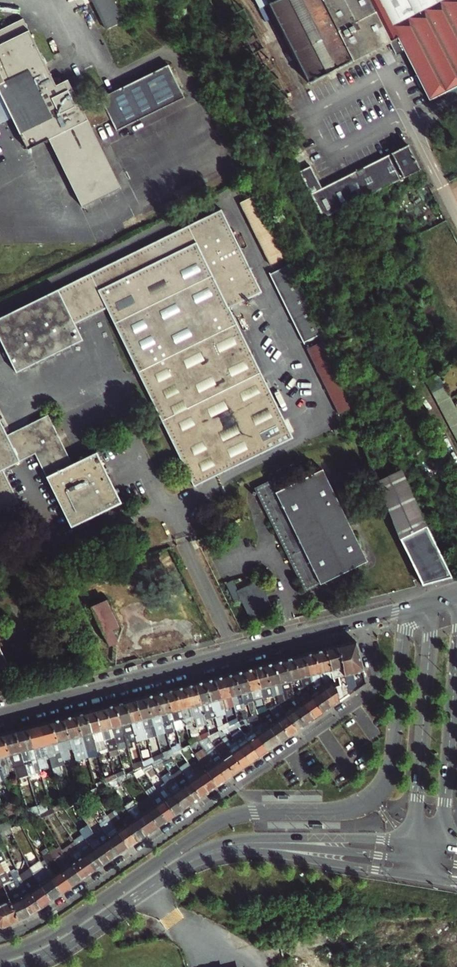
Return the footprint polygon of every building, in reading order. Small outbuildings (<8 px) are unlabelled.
[(122,21),(112,0),(91,0),(105,29),(122,21)] [(311,81),(389,42),(398,37),(404,50),(429,99),(456,85),(456,0),(269,0),(311,81)] [(23,18),(0,29),(0,92),(12,117),(28,149),(49,139),(82,206),(121,187),(92,128),(111,119),(116,130),(184,97),(168,64),(100,97),(102,101),(83,110),(68,79),(56,85),(23,18)] [(398,37),(389,42),(395,54),(404,50),(398,37)] [(12,117),(0,92),(0,123),(12,117)] [(408,144),(371,161),(384,187),(421,169),(408,144)] [(322,216),(383,187),(371,163),(322,186),(310,164),(298,170),(322,216)] [(258,194),(242,201),(271,264),(288,256),(258,194)] [(59,289),(75,324),(107,308),(194,486),(293,438),(230,308),(262,292),(222,210),(59,289)] [(305,338),(321,330),(289,262),(272,270),(305,338)] [(350,270),(355,279),(364,276),(360,264),(350,270)] [(75,324),(59,289),(0,318),(0,340),(16,372),(83,340),(75,324)] [(356,405),(324,340),(308,348),(340,414),(356,405)] [(428,386),(441,379),(437,372),(425,379),(428,386)] [(431,391),(444,385),(441,379),(428,386),(431,391)] [(434,397),(447,391),(444,385),(431,391),(434,397)] [(450,396),(447,391),(434,397),(437,403),(450,396)] [(440,409),(453,402),(450,397),(450,396),(437,403),(440,409)] [(444,415),(456,408),(453,402),(440,409),(444,415)] [(456,416),(456,410),(456,408),(444,415),(447,421),(456,416)] [(73,465),(48,416),(7,436),(0,422),(0,511),(19,502),(3,470),(35,454),(47,477),(73,465)] [(456,423),(456,416),(447,421),(450,427),(456,423)] [(97,453),(73,465),(47,477),(72,527),(122,502),(97,453)] [(392,456),(371,465),(378,482),(401,473),(392,456)] [(323,470),(275,493),(269,480),(253,488),(303,591),(367,560),(346,514),(323,470)] [(401,473),(378,482),(399,538),(419,579),(422,585),(451,578),(401,473)] [(249,618),(270,608),(258,582),(237,592),(231,581),(225,584),(234,602),(240,599),(249,618)] [(123,628),(109,600),(91,608),(109,645),(118,641),(123,628)] [(366,684),(355,641),(337,646),(349,690),(354,688),(355,692),(366,684)] [(334,679),(335,681),(340,702),(355,692),(354,688),(349,690),(337,646),(326,649),(334,679)] [(0,649),(0,669),(8,665),(0,649)] [(326,649),(315,652),(320,673),(323,672),(325,679),(322,679),(322,680),(323,684),(334,679),(326,649)] [(320,673),(315,652),(305,654),(312,682),(314,688),(317,687),(318,686),(317,681),(319,681),(317,674),(320,673)] [(312,682),(305,654),(295,657),(302,684),(312,682)] [(302,684),(295,657),(285,660),(292,686),(293,692),(295,697),(298,695),(305,692),(303,688),(300,689),(297,686),(302,684)] [(285,660),(275,662),(282,688),(292,686),(285,660)] [(275,662),(265,665),(274,696),(280,695),(281,698),(275,701),(276,705),(279,704),(286,701),(285,697),(282,688),(275,662)] [(265,665),(255,668),(264,699),(274,696),(265,665)] [(264,699),(255,668),(245,670),(254,701),(264,699)] [(245,670),(235,673),(244,704),(254,701),(245,670)] [(244,704),(235,673),(225,675),(231,697),(234,707),(235,712),(245,709),(244,704)] [(225,675),(215,678),(224,709),(230,708),(227,698),(231,697),(225,675)] [(224,709),(215,678),(206,681),(214,712),(215,717),(221,715),(220,710),(224,709)] [(334,679),(323,684),(320,685),(318,686),(317,687),(320,691),(335,681),(334,679)] [(214,712),(206,681),(196,683),(205,717),(205,720),(211,718),(210,713),(214,712)] [(335,681),(320,691),(332,707),(340,702),(335,681)] [(302,684),(303,688),(305,692),(307,691),(312,689),(314,688),(312,682),(302,684)] [(196,683),(186,686),(196,723),(202,721),(201,718),(205,717),(196,683)] [(196,723),(186,686),(176,688),(184,719),(186,726),(186,729),(193,727),(192,724),(196,723)] [(332,707),(320,691),(317,687),(314,688),(312,689),(316,694),(312,697),(323,713),(332,707)] [(176,688),(166,691),(174,722),(176,730),(183,728),(182,727),(181,720),(184,719),(176,688)] [(312,689),(307,691),(312,697),(316,694),(312,689)] [(166,691),(156,694),(166,734),(166,735),(173,733),(171,723),(174,722),(166,691)] [(305,692),(298,695),(314,719),(323,713),(312,697),(307,691),(305,692)] [(295,697),(293,692),(291,692),(291,695),(285,697),(286,701),(288,700),(295,697)] [(156,694),(146,696),(154,728),(157,737),(166,734),(156,694)] [(291,703),(292,704),(306,725),(314,719),(298,695),(295,697),(288,700),(291,703)] [(154,728),(146,696),(136,699),(147,739),(154,738),(152,728),(154,728)] [(136,699),(126,701),(134,732),(137,742),(147,739),(136,699)] [(298,731),(306,725),(292,704),(287,708),(286,706),(291,703),(288,700),(286,701),(279,704),(298,731)] [(134,732),(126,701),(116,704),(127,744),(137,742),(134,732)] [(270,708),(276,705),(275,701),(265,706),(266,710),(270,708)] [(127,744),(116,704),(106,707),(117,747),(117,749),(127,746),(127,744)] [(276,705),(270,708),(289,737),(298,731),(279,704),(276,705)] [(257,714),(266,710),(265,706),(256,710),(257,714)] [(106,707),(96,709),(105,742),(107,750),(117,747),(106,707)] [(257,714),(255,715),(277,745),(289,737),(270,708),(266,710),(257,714)] [(96,709),(87,712),(95,745),(96,750),(102,749),(101,743),(105,742),(96,709)] [(257,714),(256,710),(246,714),(248,719),(255,715),(257,714)] [(95,745),(87,712),(76,715),(85,745),(87,753),(92,751),(91,746),(95,745)] [(85,745),(76,715),(64,718),(73,749),(73,752),(74,752),(77,760),(83,759),(80,747),(85,745)] [(248,719),(246,719),(268,751),(277,745),(255,715),(248,719)] [(73,749),(64,718),(52,721),(60,752),(61,752),(65,767),(72,765),(68,750),(73,749)] [(238,723),(237,719),(227,723),(229,727),(236,724),(238,723)] [(268,751),(246,719),(238,723),(236,724),(239,728),(244,725),(250,732),(245,736),(259,757),(268,751)] [(60,752),(52,721),(40,724),(48,755),(49,758),(50,758),(53,769),(61,767),(57,753),(60,752)] [(222,723),(217,725),(218,727),(219,732),(227,728),(229,727),(227,723),(223,725),(222,723)] [(40,724),(28,727),(36,758),(37,761),(38,761),(40,769),(47,767),(44,756),(48,755),(40,724)] [(230,732),(239,728),(236,724),(229,727),(227,728),(230,732)] [(36,758),(28,727),(16,730),(24,761),(25,764),(26,764),(29,775),(36,773),(32,759),(36,758)] [(218,732),(220,736),(228,747),(243,769),(251,763),(236,741),(232,744),(226,734),(230,732),(227,728),(219,732),(218,732)] [(16,730),(4,734),(12,765),(12,767),(14,768),(17,778),(23,777),(19,762),(24,761),(16,730)] [(209,732),(199,736),(200,740),(208,737),(210,736),(209,732)] [(218,732),(210,736),(208,737),(211,741),(220,736),(218,732)] [(4,734),(0,735),(0,769),(0,771),(1,771),(4,777),(10,775),(8,766),(12,765),(4,734)] [(190,740),(191,745),(198,741),(200,740),(199,736),(190,740)] [(259,757),(245,736),(236,741),(251,763),(259,757)] [(201,745),(211,759),(226,781),(234,774),(219,753),(211,741),(208,737),(200,740),(198,741),(201,745)] [(186,740),(179,742),(181,749),(189,745),(191,745),(190,740),(187,741),(186,740)] [(174,748),(170,749),(172,754),(180,750),(181,749),(179,742),(172,743),(174,748)] [(243,769),(228,747),(219,753),(234,774),(243,769)] [(161,754),(162,758),(170,754),(172,754),(170,749),(161,754)] [(180,750),(172,754),(170,754),(173,758),(182,753),(180,750)] [(162,758),(161,754),(152,758),(153,762),(161,758),(162,758)] [(164,762),(173,758),(170,754),(162,758),(161,758),(164,762)] [(226,781),(211,759),(203,765),(218,786),(226,781)] [(142,762),(133,767),(134,771),(136,770),(142,767),(143,766),(142,762)] [(218,786),(203,765),(201,762),(192,767),(209,792),(218,786)] [(147,774),(152,772),(150,769),(154,767),(151,763),(143,766),(142,767),(145,771),(147,774)] [(181,770),(182,771),(201,798),(209,792),(192,767),(190,764),(181,770)] [(133,767),(123,771),(124,776),(132,772),(134,771),(133,767)] [(145,771),(142,767),(136,770),(134,771),(132,772),(135,775),(137,774),(145,771)] [(161,776),(165,782),(184,810),(192,804),(173,776),(169,770),(161,776)] [(124,776),(123,771),(114,776),(115,780),(119,778),(124,776)] [(173,776),(192,804),(201,798),(182,771),(173,776)] [(119,778),(121,782),(135,776),(135,775),(132,772),(124,776),(119,778)] [(106,784),(109,782),(112,781),(115,780),(114,776),(105,780),(106,784)] [(115,780),(112,781),(114,785),(112,786),(113,788),(123,784),(121,782),(119,778),(115,780)] [(106,784),(105,780),(95,784),(96,789),(99,787),(106,784)] [(156,788),(158,790),(175,815),(184,810),(165,782),(156,788)] [(145,790),(149,796),(167,821),(175,815),(158,790),(156,788),(154,784),(145,790)] [(99,787),(96,789),(90,791),(93,795),(95,794),(96,796),(103,793),(99,787)] [(143,805),(139,807),(154,830),(167,821),(149,796),(141,802),(143,805)] [(71,805),(74,803),(71,800),(64,804),(62,804),(66,810),(72,807),(71,805)] [(154,830),(139,807),(137,805),(135,803),(127,808),(146,836),(154,830)] [(57,815),(66,811),(66,810),(62,804),(53,809),(52,809),(56,813),(57,815)] [(41,814),(39,807),(29,811),(29,813),(31,818),(41,814)] [(123,816),(121,818),(137,842),(146,836),(127,808),(121,812),(123,816)] [(52,809),(44,812),(47,818),(56,813),(52,809)] [(107,815),(109,819),(129,847),(137,842),(121,818),(115,810),(107,815)] [(21,823),(22,823),(31,818),(29,813),(19,817),(20,820),(21,823)] [(100,824),(121,853),(129,847),(109,819),(100,824)] [(21,823),(12,827),(11,828),(14,834),(25,829),(22,823),(21,823)] [(100,824),(91,829),(112,859),(121,853),(100,824)] [(89,826),(80,831),(83,835),(104,865),(112,859),(91,829),(89,826)] [(75,841),(76,842),(96,870),(104,865),(83,835),(75,841)] [(76,842),(63,851),(65,853),(82,880),(96,870),(76,842)] [(65,853),(63,851),(62,848),(56,851),(59,857),(58,857),(60,861),(56,863),(57,864),(63,874),(72,887),(82,880),(65,853)] [(57,864),(56,863),(55,862),(51,853),(49,851),(43,856),(42,856),(44,859),(41,861),(45,869),(62,894),(72,887),(63,874),(57,864)] [(56,851),(51,853),(55,862),(56,863),(60,861),(58,857),(59,857),(56,851)] [(44,882),(40,885),(52,901),(62,894),(45,869),(41,861),(37,853),(34,854),(37,863),(33,866),(38,874),(44,882)] [(20,875),(13,860),(10,862),(17,877),(20,875)] [(6,872),(9,870),(4,861),(1,862),(2,864),(0,865),(2,869),(0,870),(0,874),(6,872)] [(3,885),(14,880),(13,879),(9,870),(6,872),(7,874),(5,875),(6,878),(0,881),(0,886),(3,885)] [(44,882),(38,874),(35,876),(40,885),(44,882)] [(14,880),(15,883),(31,915),(41,908),(25,884),(25,883),(22,880),(20,875),(17,877),(13,879),(14,880)] [(52,901),(40,885),(35,876),(25,884),(41,908),(52,901)] [(15,901),(11,902),(19,920),(30,915),(31,915),(15,883),(12,885),(13,887),(9,889),(15,901)] [(15,901),(9,889),(6,891),(9,897),(11,902),(15,901)] [(9,897),(0,901),(0,926),(3,927),(19,920),(11,902),(9,897)]
